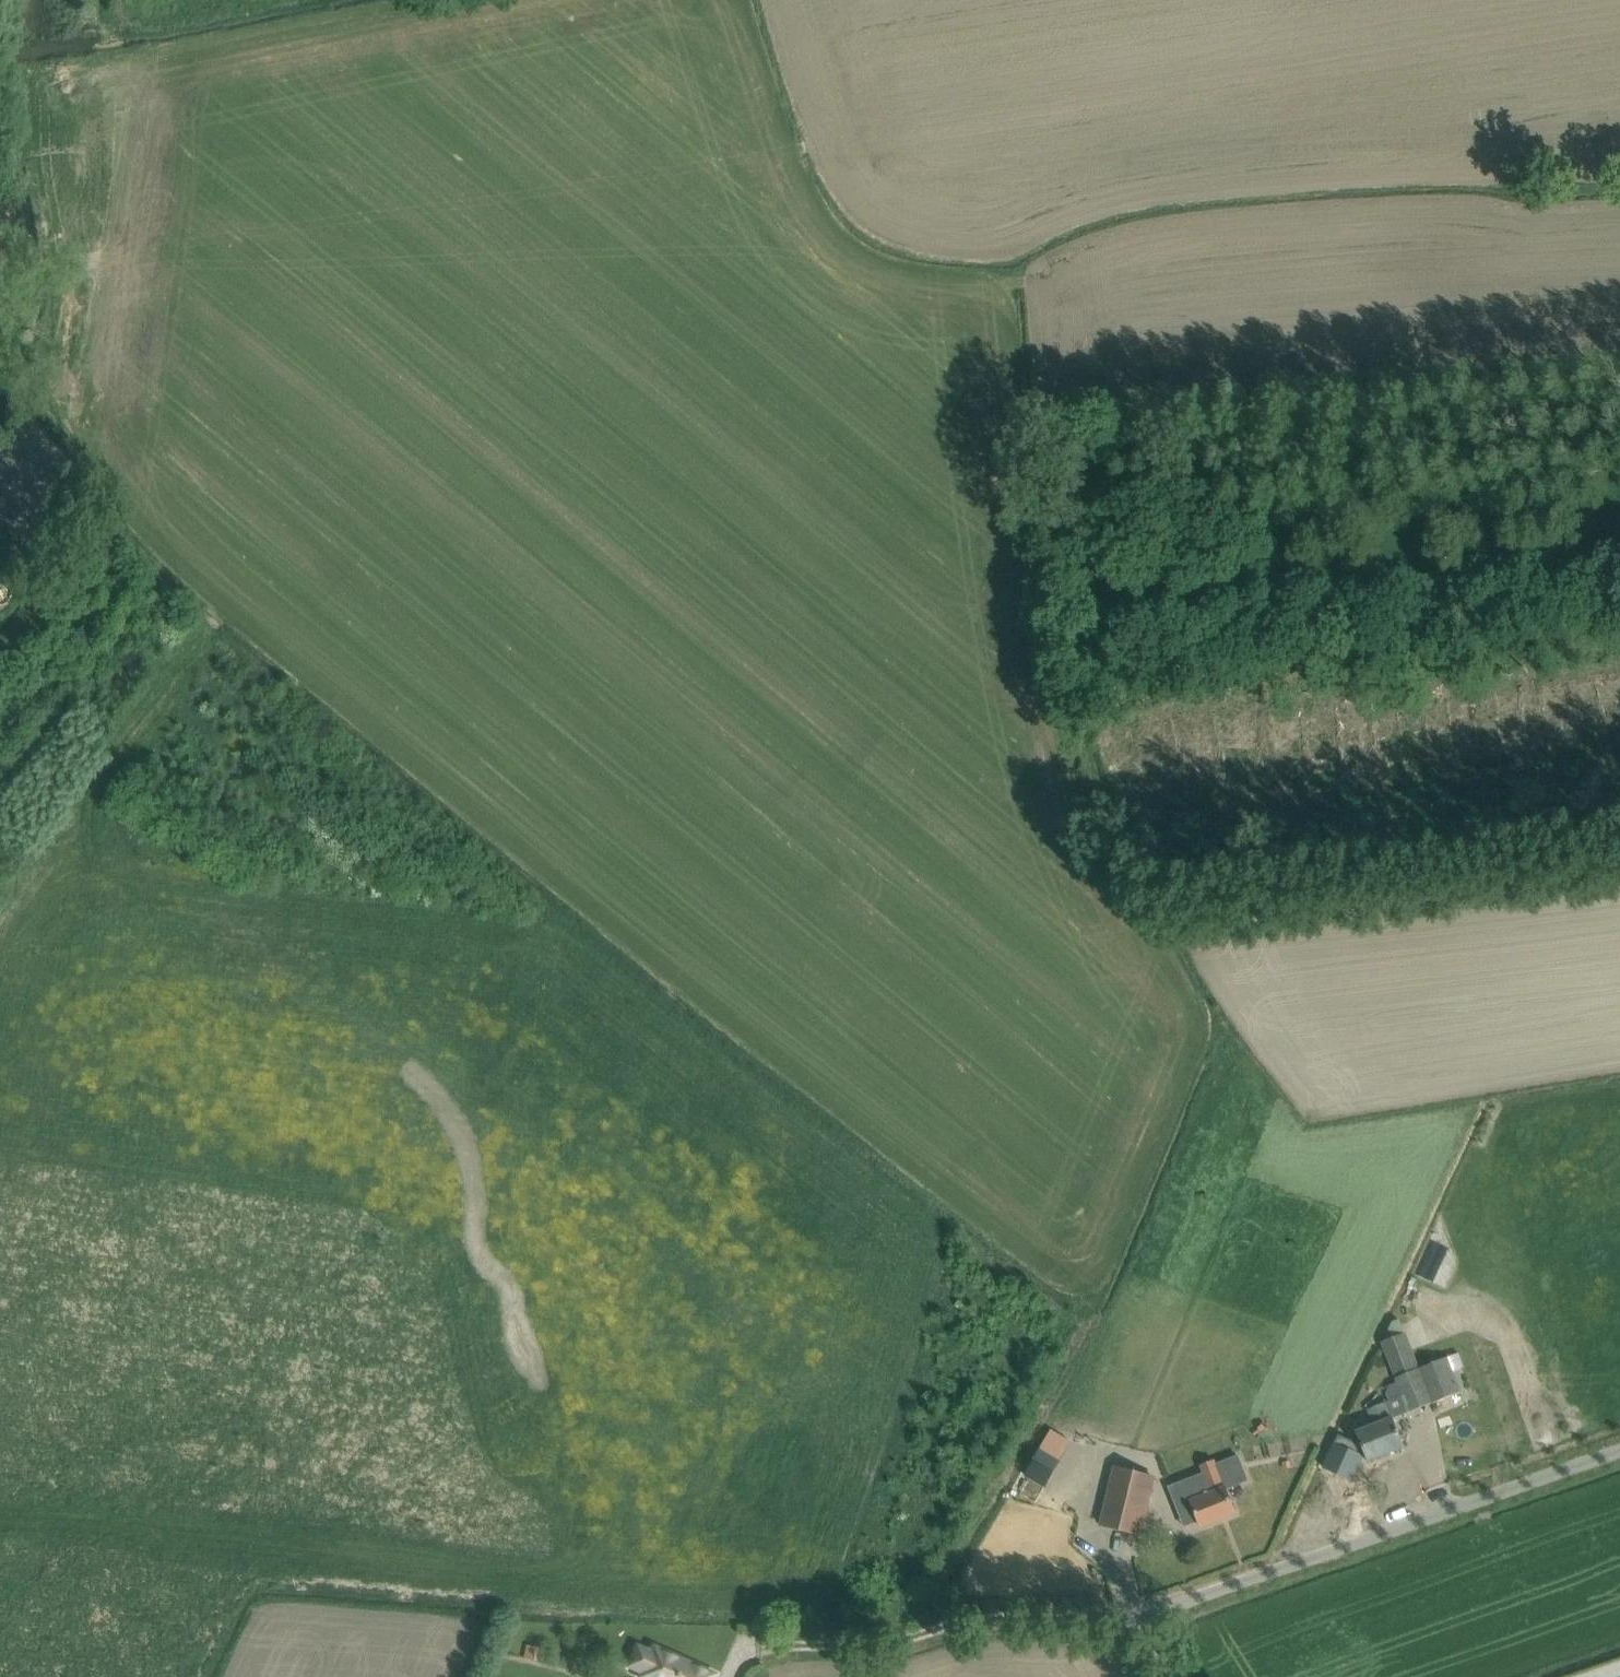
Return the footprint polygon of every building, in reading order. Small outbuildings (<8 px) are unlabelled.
[(1413,1350),(1411,1346),(1405,1333),(1382,1342),(1396,1377),(1403,1395),(1369,1409),(1376,1425),(1357,1432),(1360,1441),(1368,1461),(1405,1446),(1394,1419),(1461,1392),(1453,1372),(1453,1370),(1448,1357),(1420,1368),(1413,1350)] [(1029,1470),(1052,1483),(1075,1440),(1052,1427),(1029,1470)] [(1352,1482),(1365,1456),(1336,1441),(1323,1467),(1352,1482)] [(1205,1473),(1177,1484),(1186,1505),(1192,1502),(1199,1521),(1202,1527),(1236,1513),(1227,1489),(1248,1480),(1239,1456),(1216,1465),(1218,1471),(1206,1476),(1205,1473)] [(1103,1525),(1140,1534),(1154,1477),(1118,1468),(1103,1525)] [(1027,1476),(1022,1494),(1042,1500),(1047,1481),(1027,1476)] [(655,1651),(635,1643),(624,1666),(644,1675),(644,1676),(646,1676),(710,1676),(711,1676),(655,1651)]
